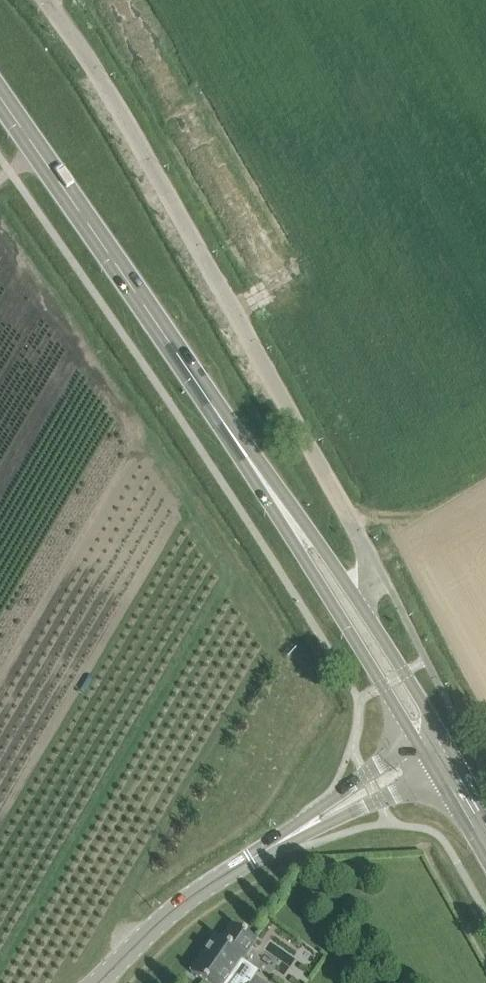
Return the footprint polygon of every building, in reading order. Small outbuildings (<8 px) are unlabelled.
[(241,959),(243,960),(257,940),(233,924),(222,940),(216,936),(190,972),(206,982),(224,982),(241,959)]
